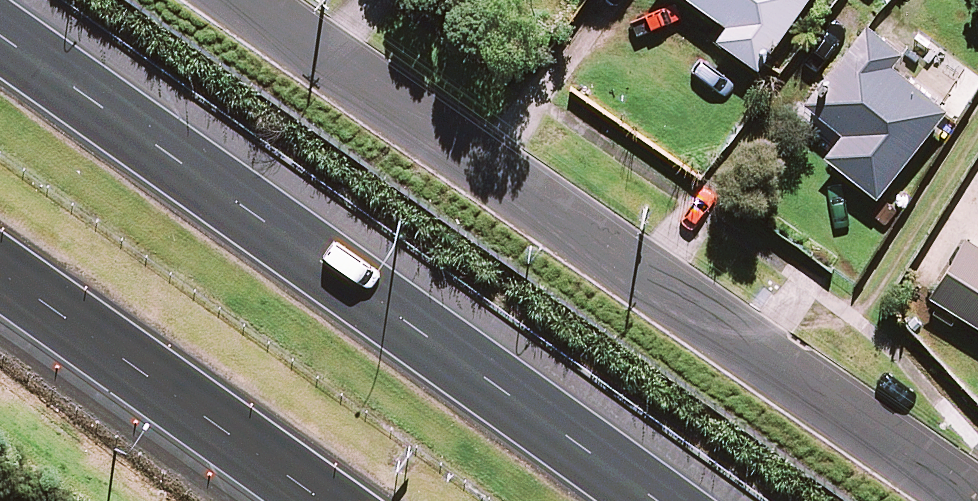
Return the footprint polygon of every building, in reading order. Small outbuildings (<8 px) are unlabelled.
[(726,27),(716,41),(754,68),(804,0),(689,0),(726,27)] [(943,109),(856,42),(806,108),(841,135),(824,158),(876,198),(943,109)] [(961,242),(927,296),(977,328),(977,252),(961,242)]
